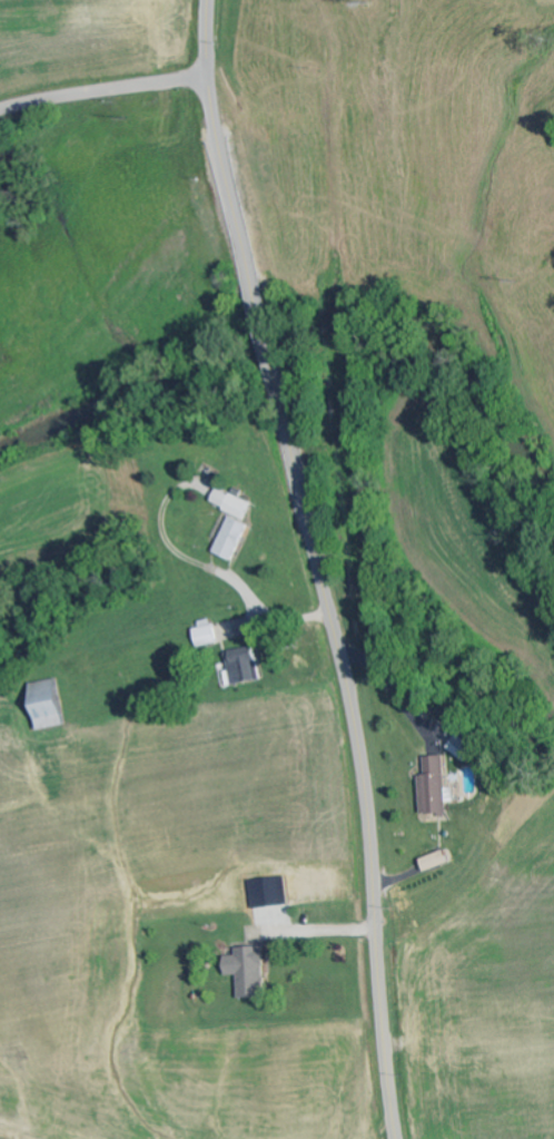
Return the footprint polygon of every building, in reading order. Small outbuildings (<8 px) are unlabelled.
[(254,503),(217,490),(212,506),(249,518),(254,503)] [(251,526),(231,517),(214,553),(235,562),(251,526)] [(199,648),(218,643),(213,619),(201,622),(202,628),(195,629),(199,648)] [(262,680),(255,648),(228,654),(235,686),(262,680)] [(30,685),(39,732),(65,727),(56,680),(30,685)] [(476,744),(459,736),(451,751),(468,760),(476,744)] [(448,789),(447,756),(426,758),(427,777),(421,777),(423,816),(451,814),(450,803),(458,803),(458,788),(448,789)] [(427,873),(451,864),(447,852),(423,860),(427,873)] [(240,1000),(268,999),(266,947),(237,948),(237,957),(226,957),(226,977),(239,976),(240,1000)]
